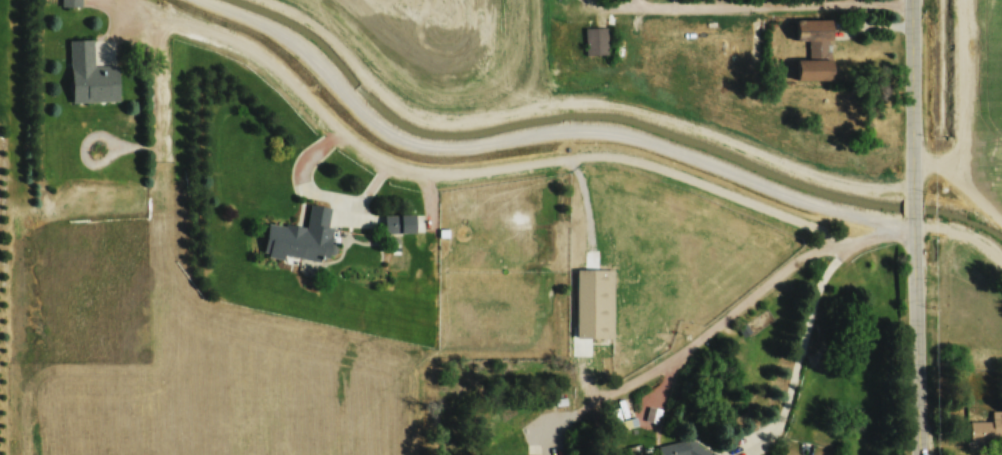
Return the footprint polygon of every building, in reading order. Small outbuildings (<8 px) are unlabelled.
[(829,19),(795,19),(795,41),(809,41),(809,53),(829,53),(829,19)] [(607,55),(607,28),(584,28),(584,55),(607,55)] [(69,40),(71,103),(118,101),(116,65),(94,65),(93,39),(69,40)] [(268,222),(263,254),(324,263),(333,208),(310,204),(306,228),(268,222)] [(414,234),(414,215),(384,215),(384,234),(414,234)] [(592,336),(581,336),(581,292),(570,292),(570,357),(592,357),(592,336)] [(991,411),(991,421),(969,421),(969,443),(1001,443),(1001,411),(991,411)] [(678,432),(665,454),(667,454),(717,454),(678,432)]
